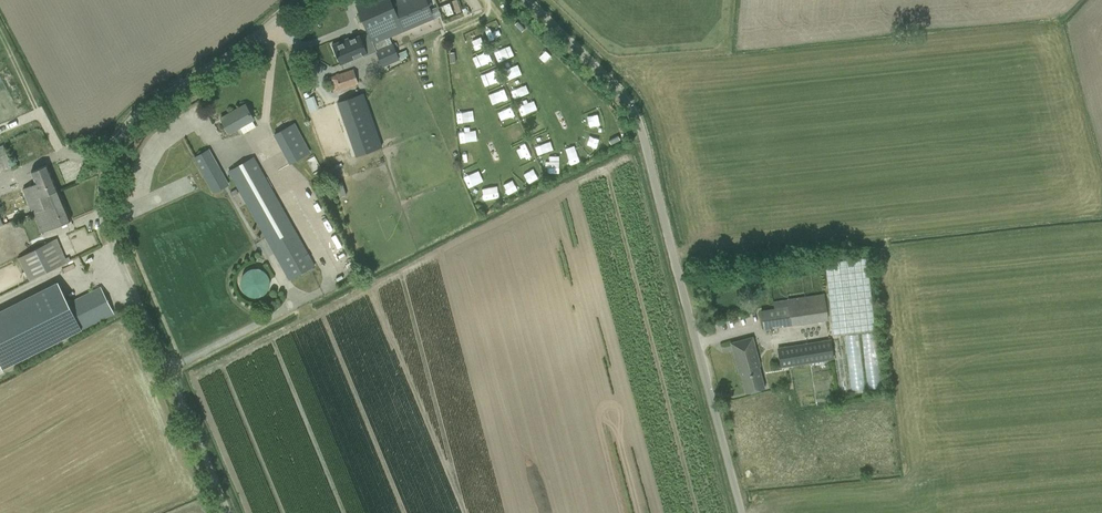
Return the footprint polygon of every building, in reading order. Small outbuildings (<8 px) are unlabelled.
[(355,5),(368,34),(372,45),(373,45),(375,51),(382,66),(398,59),(394,48),(397,46),(396,43),(392,44),(388,46),(385,39),(404,31),(393,7),(390,0),(367,0),(355,5)] [(393,7),(404,31),(434,18),(426,0),(409,0),(393,7)] [(496,29),(485,33),(488,41),(499,37),(496,29)] [(479,33),(469,36),(473,48),(483,44),(479,33)] [(341,40),(331,45),(340,64),(362,55),(363,55),(367,53),(365,48),(372,45),(368,34),(360,37),(359,35),(349,39),(342,42),(341,40)] [(494,52),(497,62),(508,58),(504,49),(494,52)] [(398,53),(400,59),(408,56),(406,50),(398,53)] [(543,60),(552,69),(560,62),(552,53),(543,60)] [(507,78),(515,76),(513,68),(504,70),(507,78)] [(352,69),(336,74),(328,77),(333,92),(357,84),(352,69)] [(576,92),(582,84),(574,78),(568,86),(576,92)] [(363,93),(338,102),(340,110),(356,156),(382,147),(366,102),(363,93)] [(305,98),(309,112),(318,109),(314,95),(305,98)] [(456,106),(466,105),(464,95),(455,96),(456,106)] [(220,118),(226,128),(229,133),(240,127),(243,133),(255,126),(252,120),(253,120),(245,105),(220,118)] [(504,120),(515,115),(510,105),(499,109),(504,120)] [(590,114),(590,125),(601,125),(601,114),(590,114)] [(529,132),(545,126),(541,118),(526,123),(529,132)] [(294,123),(273,134),(289,164),(310,153),(294,123)] [(585,131),(580,141),(596,148),(601,138),(585,131)] [(470,135),(459,136),(460,149),(471,148),(470,135)] [(0,145),(0,171),(12,166),(3,144),(0,145)] [(194,158),(199,167),(213,193),(228,184),(208,150),(194,158)] [(254,156),(227,171),(288,280),(315,265),(254,156)] [(23,189),(33,214),(45,209),(41,198),(58,191),(47,165),(31,172),(35,184),(23,189)] [(478,169),(463,176),(469,188),(483,181),(478,169)] [(514,182),(505,185),(509,194),(517,191),(514,182)] [(482,192),(484,204),(499,201),(497,189),(482,192)] [(45,209),(33,214),(41,232),(70,220),(58,191),(41,198),(45,209)] [(82,250),(99,242),(94,231),(87,234),(84,228),(74,232),(82,250)] [(56,239),(18,258),(29,280),(65,262),(56,239)] [(867,257),(824,262),(832,335),(875,330),(867,257)] [(247,299),(270,289),(261,266),(238,276),(247,299)] [(0,311),(0,364),(2,369),(113,314),(100,287),(68,303),(72,310),(53,320),(39,291),(0,311)] [(774,308),(761,310),(764,329),(791,325),(792,326),(828,320),(824,294),(823,294),(806,296),(773,301),(774,308)] [(752,337),(730,343),(738,372),(740,372),(745,393),(764,388),(758,366),(756,366),(755,360),(758,359),(752,337)] [(781,367),(833,359),(830,340),(778,348),(781,367)]
